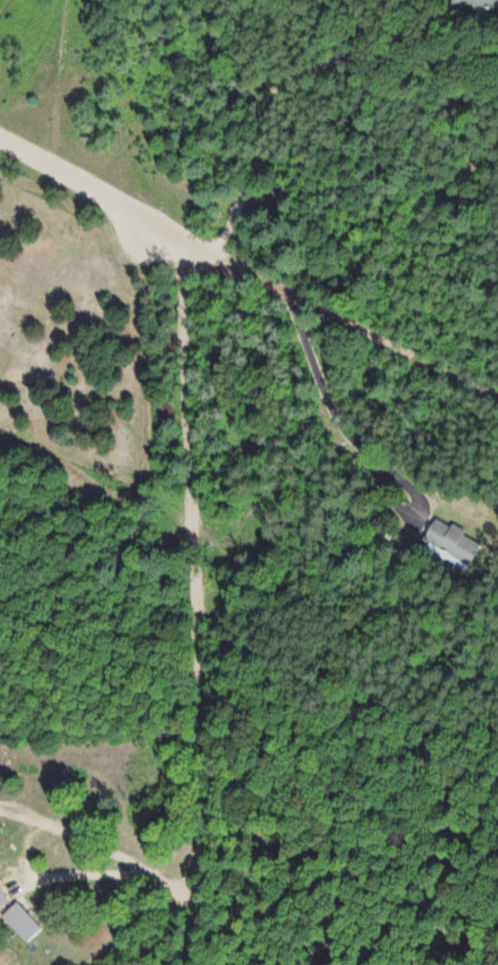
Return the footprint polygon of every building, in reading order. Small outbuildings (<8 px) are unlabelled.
[(490,10),(492,0),(450,0),(450,2),(490,10)] [(473,565),(484,542),(433,516),(422,539),(473,565)]
